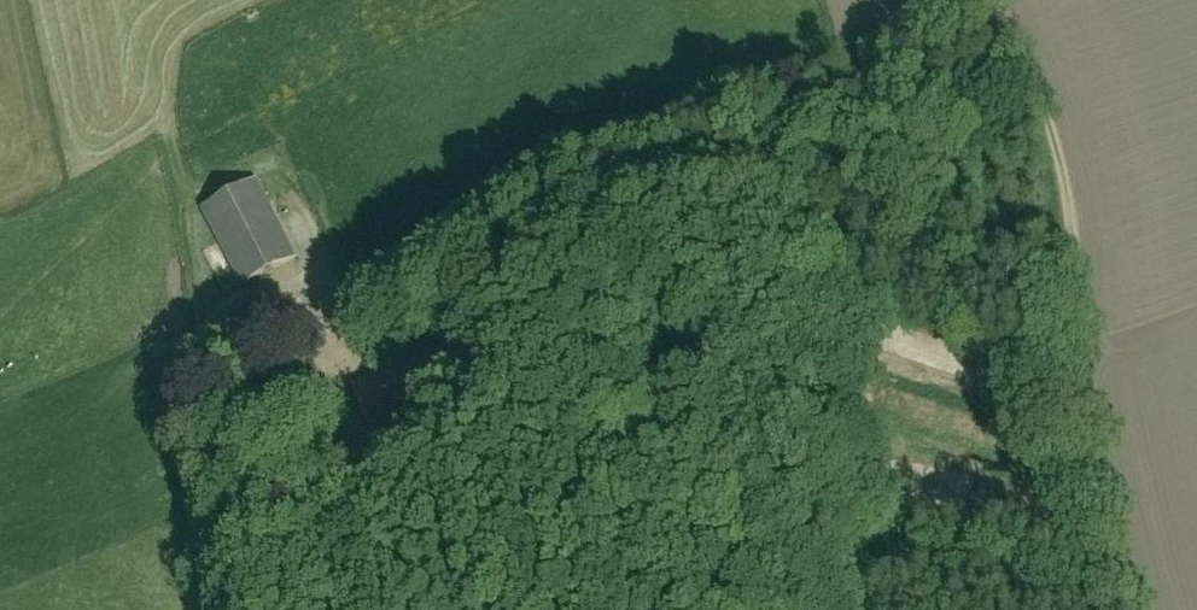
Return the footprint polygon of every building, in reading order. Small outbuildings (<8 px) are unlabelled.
[(244,285),(297,258),(257,181),(204,208),(244,285)]
